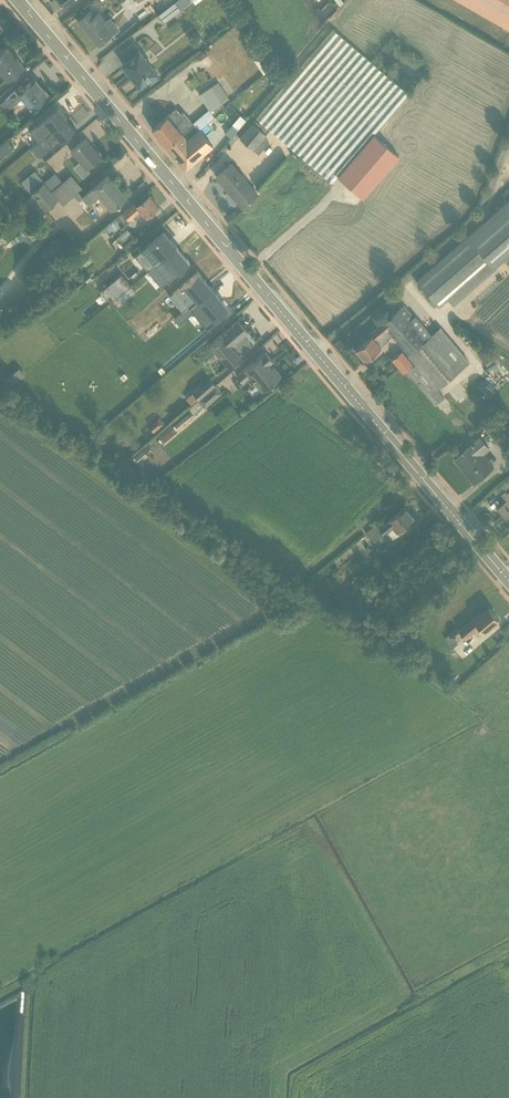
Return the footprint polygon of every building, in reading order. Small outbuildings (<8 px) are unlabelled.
[(175,2),(160,14),(165,21),(181,9),(175,2)] [(77,22),(98,47),(113,35),(92,10),(77,22)] [(334,28),(261,111),(336,176),(408,93),(334,28)] [(247,34),(237,38),(245,57),(254,53),(247,34)] [(25,67),(8,47),(0,54),(0,72),(8,81),(25,67)] [(201,47),(192,51),(195,59),(204,54),(201,47)] [(142,90),(160,76),(139,48),(121,62),(142,90)] [(34,111),(51,97),(33,76),(16,91),(34,111)] [(218,78),(203,88),(215,106),(207,112),(215,125),(239,110),(218,78)] [(29,131),(38,141),(66,117),(58,106),(29,131)] [(150,131),(165,148),(193,124),(177,107),(150,131)] [(75,127),(66,117),(38,141),(46,151),(75,127)] [(254,122),(242,139),(255,149),(267,132),(254,122)] [(186,171),(213,147),(193,124),(165,148),(186,171)] [(218,134),(223,137),(229,129),(224,125),(218,134)] [(87,170),(103,157),(87,137),(71,150),(87,170)] [(242,209),(260,194),(234,163),(216,177),(242,209)] [(111,212),(129,198),(110,175),(82,198),(89,207),(100,198),(111,212)] [(42,180),(30,190),(46,208),(58,198),(42,180)] [(144,219),(160,206),(151,194),(125,215),(130,221),(140,213),(144,219)] [(418,278),(436,299),(447,290),(454,298),(508,249),(508,198),(418,278)] [(103,235),(120,221),(113,213),(97,227),(103,235)] [(125,226),(116,238),(126,245),(135,233),(125,226)] [(152,267),(176,246),(163,231),(139,252),(152,267)] [(189,262),(176,246),(152,267),(164,282),(189,262)] [(187,307),(211,287),(198,272),(174,292),(187,307)] [(211,287),(187,307),(204,328),(228,307),(211,287)] [(407,353),(431,333),(405,302),(351,346),(364,362),(394,337),(407,353)] [(240,350),(234,344),(250,329),(239,317),(209,344),(227,363),(240,350)] [(274,357),(267,348),(236,374),(243,382),(251,375),(262,389),(280,373),(270,360),(274,357)] [(385,357),(396,372),(408,363),(396,348),(385,357)] [(207,376),(192,390),(200,398),(215,385),(207,376)] [(158,415),(148,422),(151,426),(161,419),(158,415)] [(170,424),(141,449),(146,456),(176,431),(170,424)] [(454,457),(476,483),(496,466),(485,453),(493,446),(482,433),(454,457)] [(497,488),(507,500),(497,508),(507,519),(508,517),(508,478),(497,488)] [(399,531),(417,517),(405,503),(378,525),(385,534),(395,526),(399,531)] [(485,631),(501,618),(490,604),(460,628),(467,638),(481,627),(485,631)] [(457,631),(447,639),(453,645),(462,638),(457,631)]
